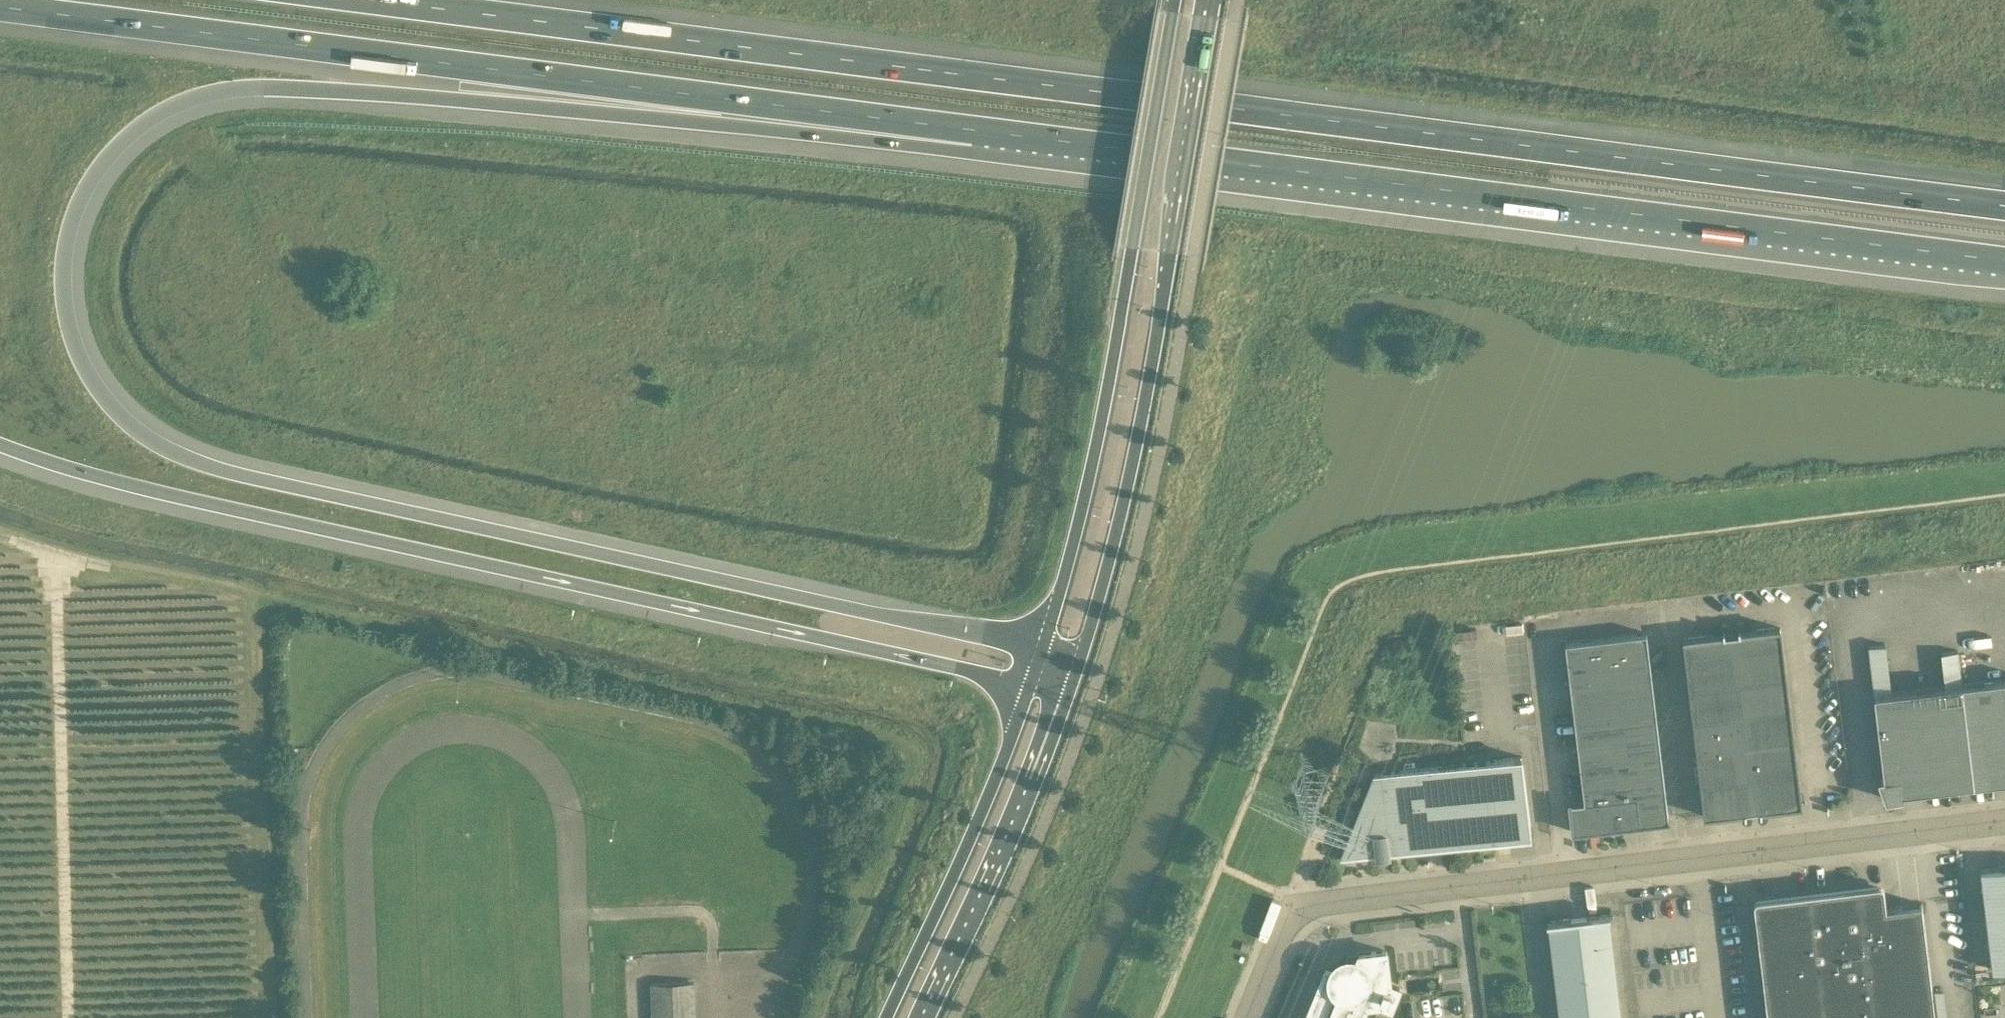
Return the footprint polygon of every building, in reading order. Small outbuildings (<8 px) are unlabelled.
[(1704,816),(1800,804),(1779,627),(1683,638),(1704,816)] [(1668,818),(1651,673),(1646,632),(1564,642),(1583,801),(1570,803),(1570,802),(1568,802),(1572,831),(1588,829),(1588,828),(1597,827),(1597,832),(1615,830),(1615,826),(1669,820),(1668,818)] [(1890,692),(1884,643),(1867,645),(1883,778),(1878,779),(1883,792),(1885,798),(1901,796),(1901,797),(1902,797),(1902,793),(2004,780),(2004,679),(1890,692)] [(1967,648),(1953,649),(1953,681),(1967,681),(1967,648)] [(1389,856),(1531,837),(1521,756),(1373,774),(1339,860),(1376,855),(1376,857),(1389,856)] [(2004,968),(2004,866),(1979,869),(1982,894),(1983,894),(1992,969),(2004,968)] [(1921,902),(1881,907),(1879,887),(1757,902),(1771,1017),(1935,1017),(1921,902)] [(1610,915),(1610,913),(1546,920),(1546,923),(1548,922),(1560,1017),(1620,1017),(1608,915),(1610,915)] [(1317,1017),(1361,1017),(1366,1005),(1381,1003),(1391,1007),(1399,987),(1390,983),(1386,950),(1358,954),(1354,963),(1351,962),(1347,962),(1345,959),(1338,962),(1340,965),(1337,968),(1335,971),(1325,967),(1306,1014),(1317,1017)] [(652,983),(653,1017),(696,1017),(694,981),(652,983)]
